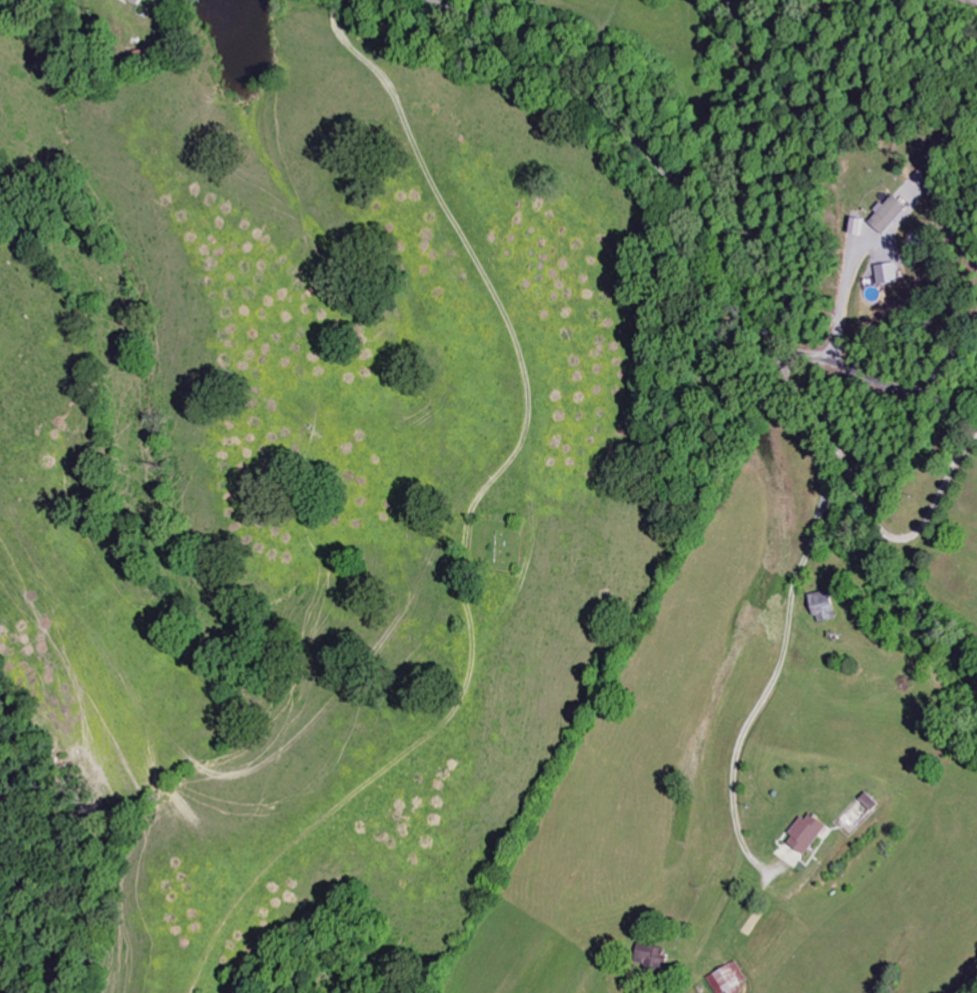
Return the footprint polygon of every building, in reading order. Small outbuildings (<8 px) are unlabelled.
[(907,208),(893,195),(883,206),(882,205),(866,223),(881,236),(907,208)] [(859,236),(862,220),(850,218),(847,234),(859,236)] [(873,267),(877,287),(898,282),(894,262),(873,267)] [(811,623),(832,621),(829,592),(808,595),(811,623)] [(861,798),(871,811),(878,806),(867,793),(861,798)] [(782,843),(801,858),(825,828),(806,813),(782,843)] [(717,992),(727,992),(748,983),(739,964),(710,977),(717,992)]
